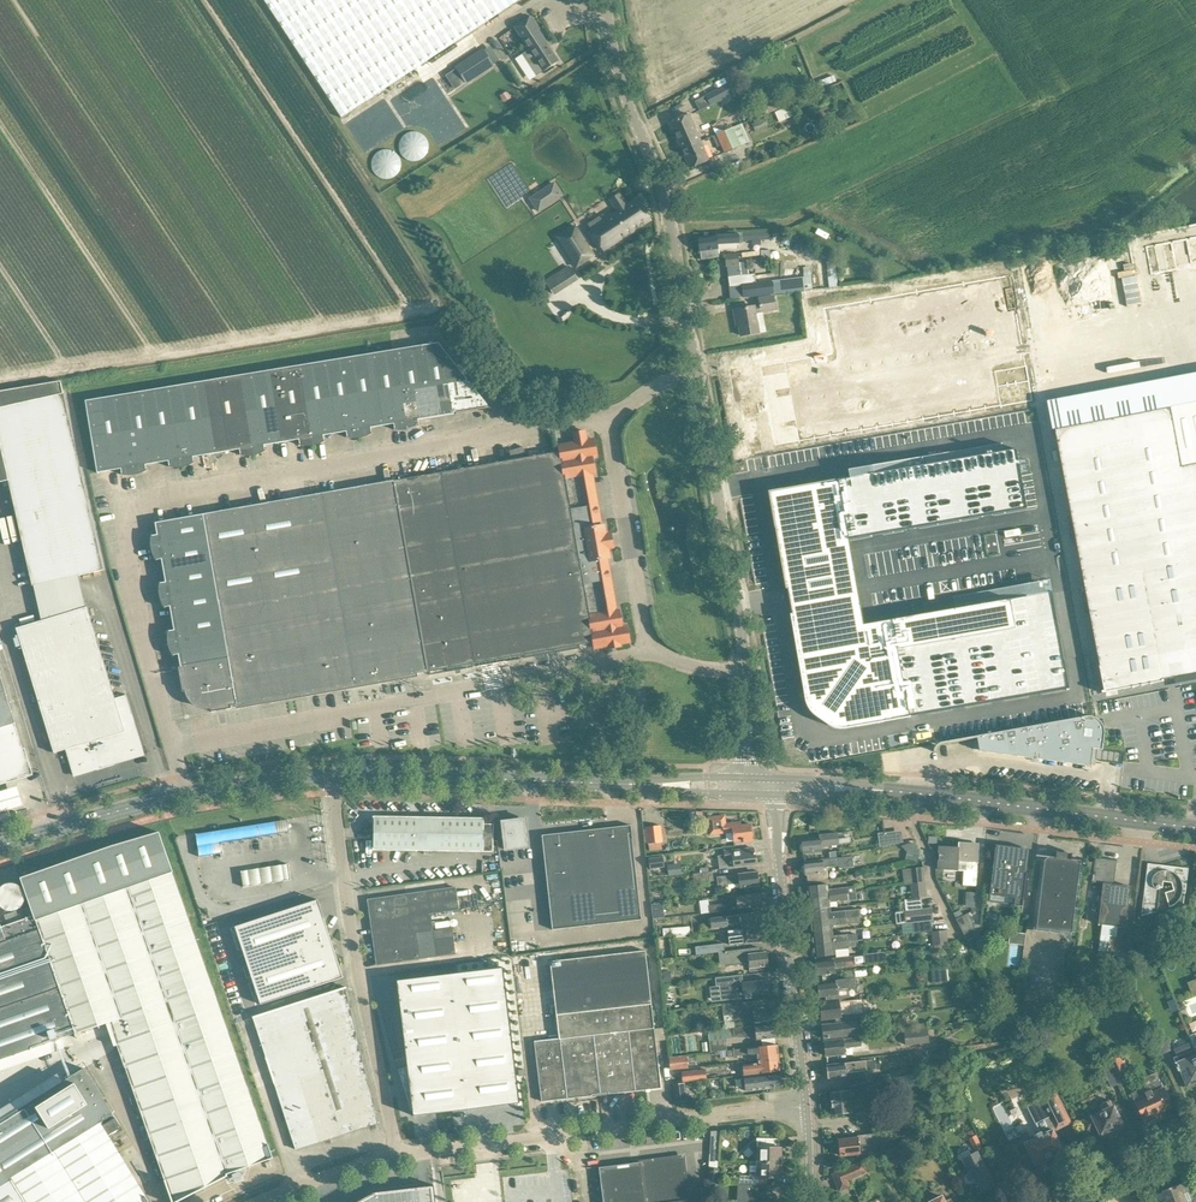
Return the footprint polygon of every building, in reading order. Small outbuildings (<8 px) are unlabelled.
[(341,118),(520,0),(263,0),(341,118)] [(508,58),(526,46),(529,51),(526,52),(529,56),(526,59),(537,75),(558,62),(538,31),(540,30),(532,17),(496,41),(508,58)] [(456,67),(466,83),(493,65),(483,50),(456,67)] [(817,83),(819,88),(836,82),(834,76),(817,83)] [(727,84),(716,90),(705,96),(710,105),(733,94),(727,84)] [(507,92),(500,96),(504,102),(510,98),(507,92)] [(774,99),(755,107),(759,117),(778,110),(774,99)] [(784,109),(784,108),(774,112),(779,122),(795,115),(793,111),(795,110),(793,105),(784,109)] [(689,114),(681,117),(670,122),(682,150),(701,141),(689,114)] [(741,124),(733,128),(716,135),(712,137),(717,148),(721,145),(724,152),(749,141),(741,124)] [(701,141),(682,150),(690,168),(709,160),(701,141)] [(757,152),(753,158),(759,162),(763,156),(757,152)] [(525,195),(513,202),(524,219),(558,197),(555,193),(550,186),(528,199),(525,195)] [(590,230),(596,240),(603,250),(650,220),(637,200),(627,206),(619,193),(611,199),(619,211),(590,230)] [(573,224),(557,236),(577,267),(594,255),(573,224)] [(716,236),(698,238),(700,251),(701,260),(719,257),(718,249),(737,248),(737,244),(737,243),(743,242),(743,241),(743,240),(772,239),(772,231),(739,232),(739,231),(716,233),(716,236)] [(1014,264),(1029,348),(1195,320),(1195,233),(1014,264)] [(775,250),(741,253),(742,258),(761,255),(762,255),(762,262),(770,261),(770,257),(770,255),(775,255),(775,250)] [(737,254),(725,255),(726,266),(727,266),(730,286),(742,285),(743,297),(755,295),(791,291),(797,290),(804,289),(805,290),(813,290),(811,267),(803,267),(804,277),(756,283),(755,273),(741,275),(738,254),(737,254)] [(835,260),(826,261),(829,287),(838,287),(835,260)] [(569,264),(544,279),(552,291),(576,276),(569,264)] [(886,273),(888,280),(903,276),(901,269),(886,273)] [(820,274),(814,274),(815,289),(827,287),(825,272),(820,272),(820,274)] [(830,352),(759,365),(761,377),(773,447),(798,442),(798,441),(1032,400),(1010,274),(942,286),(822,307),(830,352)] [(760,305),(734,310),(736,321),(738,320),(741,336),(759,333),(755,313),(755,311),(760,310),(759,307),(776,304),(775,296),(771,296),(759,298),(760,305)] [(438,343),(418,346),(430,418),(477,410),(482,398),(469,381),(467,382),(466,381),(467,379),(438,343)] [(418,346),(394,350),(407,429),(415,428),(418,427),(420,425),(419,424),(419,425),(418,420),(430,418),(418,346)] [(394,350),(370,354),(382,426),(394,424),(394,429),(394,430),(399,431),(407,429),(394,350)] [(370,354),(347,358),(360,437),(368,436),(370,435),(373,433),(372,432),(371,433),(371,428),(382,426),(370,354)] [(347,358),(323,362),(335,434),(346,432),(347,437),(346,436),(346,437),(351,438),(360,437),(347,358)] [(323,362),(294,366),(310,445),(320,443),(323,442),(325,441),(325,440),(324,440),(323,436),(335,434),(323,362)] [(294,366),(270,370),(281,442),(299,440),(300,444),(299,444),(299,445),(301,446),(304,446),(310,445),(294,366)] [(270,370),(240,375),(253,455),(261,453),(266,451),(265,450),(264,445),(281,442),(270,370)] [(240,375),(204,381),(216,453),(240,449),(240,454),(239,455),(245,456),(253,455),(240,375)] [(1037,401),(1060,396),(1058,386),(1054,387),(1052,378),(1033,381),(1037,401)] [(0,391),(0,482),(9,481),(41,620),(15,628),(53,753),(65,750),(73,774),(96,767),(97,770),(115,765),(113,762),(143,753),(144,756),(145,755),(126,695),(115,698),(87,607),(86,607),(79,575),(103,570),(60,381),(0,391)] [(204,381),(169,387),(182,466),(190,465),(192,464),(195,462),(194,461),(194,462),(193,457),(216,453),(204,381)] [(169,387),(145,391),(157,463),(168,461),(169,466),(168,466),(168,467),(171,467),(173,468),(182,466),(169,387)] [(145,391),(121,395),(134,474),(143,473),(145,472),(147,470),(147,469),(146,470),(145,465),(157,463),(145,391)] [(85,401),(95,461),(97,473),(121,469),(122,474),(121,474),(123,475),(126,475),(134,474),(121,395),(85,401)] [(1100,675),(1103,690),(1105,692),(1106,692),(1109,693),(1114,693),(1116,690),(1162,681),(1161,679),(1195,673),(1195,464),(1181,467),(1169,408),(1054,429),(1100,675)] [(560,451),(489,464),(522,655),(593,642),(594,648),(608,646),(609,648),(621,646),(620,644),(630,642),(627,625),(622,626),(619,610),(612,612),(603,559),(610,558),(604,525),(597,526),(588,474),(595,473),(592,456),(597,456),(594,439),(587,440),(585,431),(573,433),(575,442),(558,445),(560,451)] [(850,478),(770,492),(786,587),(787,587),(791,615),(806,700),(807,704),(808,707),(810,710),(813,713),(816,715),(827,723),(827,724),(832,726),(834,727),(837,727),(841,728),(845,727),(908,716),(903,688),(1063,660),(1051,592),(955,608),(863,624),(859,603),(848,540),(1026,509),(1020,474),(1018,461),(1016,449),(1004,451),(850,478)] [(489,464),(393,481),(429,671),(522,655),(489,464)] [(427,672),(393,481),(286,500),(312,643),(335,638),(344,687),(346,687),(345,686),(378,681),(382,681),(382,680),(413,674),(414,675),(417,674),(417,673),(427,672)] [(286,500),(239,508),(273,700),(275,700),(274,699),(306,693),(306,694),(310,693),(342,687),(342,688),(344,687),(335,638),(312,643),(286,500)] [(178,667),(179,670),(179,672),(181,672),(184,686),(182,687),(183,692),(188,691),(188,692),(189,694),(189,696),(190,697),(191,699),(192,700),(193,701),(194,702),(196,703),(197,704),(199,705),(200,706),(202,706),(204,707),(205,707),(207,707),(209,707),(210,707),(211,712),(216,711),(216,709),(226,707),(226,709),(231,708),(231,706),(235,705),(235,706),(239,706),(239,705),(271,699),(271,700),(273,700),(239,508),(203,514),(207,538),(211,562),(216,586),(220,610),(224,634),(228,657),(180,665),(181,667),(178,667)] [(151,540),(152,548),(207,538),(203,514),(155,523),(157,535),(152,535),(153,535),(152,535),(151,537),(151,540)] [(207,538),(152,548),(154,556),(155,559),(156,561),(157,560),(161,559),(163,571),(211,562),(207,538)] [(159,587),(160,595),(216,586),(211,562),(163,571),(165,582),(161,583),(161,582),(160,582),(159,587)] [(216,586),(160,595),(162,604),(163,606),(165,608),(165,607),(170,606),(172,618),(220,610),(216,586)] [(167,635),(169,643),(224,634),(220,610),(172,618),(174,630),(169,631),(169,630),(168,630),(168,633),(167,635)] [(224,634),(169,643),(170,652),(173,656),(174,656),(174,655),(178,654),(180,665),(228,657),(224,634)] [(30,773),(0,674),(0,782),(30,773)] [(1041,724),(1037,759),(1042,760),(1042,758),(1088,764),(1090,746),(1101,747),(1101,749),(1102,749),(1104,735),(1104,733),(1104,732),(1104,730),(1104,729),(1103,727),(1103,726),(1102,725),(1101,723),(1100,722),(1099,721),(1098,720),(1097,719),(1096,718),(1095,718),(1093,717),(1092,717),(1091,716),(1089,716),(1088,716),(1086,716),(1085,716),(1041,724)] [(1037,759),(1041,724),(976,736),(977,741),(979,741),(981,750),(1032,756),(1031,758),(1037,759)] [(0,786),(0,807),(24,800),(23,796),(20,785),(18,781),(0,786)] [(306,810),(185,827),(184,827),(183,827),(182,828),(181,828),(181,829),(180,829),(179,830),(178,831),(177,832),(177,833),(177,834),(177,835),(176,836),(176,837),(177,838),(177,839),(177,840),(178,845),(190,843),(191,843),(298,828),(308,827),(320,825),(319,820),(319,819),(319,818),(318,817),(318,816),(317,816),(317,815),(316,814),(316,813),(315,813),(314,812),(313,812),(313,811),(312,811),(311,811),(310,810),(309,810),(308,810),(307,810),(306,810)] [(525,815),(501,817),(505,846),(528,843),(525,815)] [(373,850),(483,852),(493,852),(493,823),(484,823),(484,818),(373,816),(373,850)] [(708,818),(709,830),(710,834),(732,832),(733,841),(743,840),(744,842),(753,841),(751,824),(741,826),(741,822),(725,824),(724,816),(708,818)] [(631,825),(542,835),(553,929),(641,919),(631,825)] [(661,842),(662,842),(660,825),(645,827),(646,829),(644,829),(645,842),(647,842),(647,843),(649,843),(650,850),(662,849),(661,842)] [(84,1030),(106,1023),(114,1046),(118,1044),(170,1198),(172,1201),(176,1201),(227,1176),(227,1174),(272,1158),(159,832),(112,846),(20,878),(34,915),(0,927),(0,1060),(84,1030)] [(895,832),(878,833),(879,847),(896,844),(895,832)] [(801,840),(803,853),(821,851),(820,846),(838,844),(837,834),(819,836),(820,838),(801,840)] [(908,859),(920,856),(916,841),(904,844),(908,859)] [(939,846),(939,858),(938,870),(958,871),(958,870),(964,871),(963,885),(976,886),(978,844),(959,843),(959,847),(939,846)] [(1021,848),(996,844),(990,889),(998,890),(998,896),(1015,898),(1014,906),(1022,907),(1027,867),(1019,866),(1021,848)] [(718,855),(719,869),(756,865),(755,852),(754,852),(753,848),(733,850),(733,849),(724,850),(724,854),(718,855)] [(1044,860),(1042,879),(1036,928),(1071,933),(1079,872),(1080,860),(1071,859),(1067,854),(1060,853),(1055,857),(1049,856),(1044,860)] [(649,858),(650,868),(664,867),(663,856),(649,858)] [(804,862),(805,875),(806,875),(808,883),(828,880),(826,867),(838,866),(839,869),(854,867),(853,856),(836,858),(830,859),(816,861),(804,862)] [(1095,857),(1093,869),(1092,882),(1103,884),(1101,896),(1119,899),(1121,885),(1113,884),(1116,860),(1095,857)] [(289,864),(242,868),(244,884),(291,880),(289,864)] [(674,864),(667,865),(668,876),(682,874),(681,866),(674,867),(674,864)] [(1147,869),(1144,892),(1149,913),(1157,911),(1161,881),(1172,882),(1174,890),(1166,893),(1169,907),(1177,903),(1182,893),(1185,893),(1186,881),(1182,868),(1160,865),(1147,869)] [(910,882),(910,885),(925,883),(923,869),(908,870),(910,882)] [(712,872),(693,874),(694,882),(714,880),(713,871),(712,871),(712,872)] [(759,885),(757,872),(717,877),(718,886),(738,883),(739,888),(759,885)] [(21,887),(20,886),(19,886),(18,885),(17,884),(16,884),(14,884),(13,883),(12,883),(11,883),(10,883),(8,883),(7,884),(6,884),(5,884),(4,885),(3,886),(2,886),(1,887),(0,888),(0,906),(1,907),(2,908),(3,908),(4,909),(5,910),(6,910),(7,910),(8,911),(10,911),(11,911),(12,911),(13,911),(14,910),(16,910),(17,910),(18,909),(19,908),(20,908),(21,907),(22,906),(22,905),(23,904),(23,903),(24,902),(24,901),(25,899),(25,898),(25,897),(25,896),(25,895),(24,893),(24,892),(23,891),(23,890),(22,889),(22,888),(21,887)] [(904,899),(904,900),(921,898),(921,897),(926,896),(925,883),(910,885),(912,898),(904,899)] [(807,886),(808,899),(856,893),(855,885),(845,886),(845,889),(828,891),(827,884),(807,886)] [(1119,899),(1101,896),(1098,924),(1102,925),(1099,953),(1105,953),(1107,936),(1116,937),(1117,926),(1125,928),(1130,886),(1121,885),(1119,899)] [(368,900),(372,932),(432,924),(431,913),(459,909),(456,888),(428,892),(368,900)] [(856,893),(808,899),(809,910),(830,908),(830,903),(849,901),(848,899),(856,899),(856,893)] [(759,894),(747,895),(737,897),(737,902),(709,906),(710,913),(761,906),(759,894)] [(905,910),(904,910),(904,912),(933,908),(932,907),(922,908),(921,898),(904,900),(905,910)] [(343,978),(318,900),(235,927),(261,1005),(343,978)] [(661,903),(651,905),(653,920),(662,919),(661,903)] [(830,908),(809,910),(811,922),(860,917),(859,908),(844,910),(844,907),(830,908)] [(933,908),(904,912),(905,922),(914,921),(914,923),(931,921),(931,920),(934,919),(933,908)] [(960,909),(954,912),(957,918),(963,915),(960,909)] [(742,923),(742,929),(763,927),(762,912),(710,919),(711,929),(727,927),(727,925),(742,923)] [(974,924),(969,912),(963,915),(957,918),(967,939),(973,936),(974,924)] [(860,917),(811,922),(812,934),(833,932),(833,925),(846,924),(846,923),(861,921),(860,917)] [(931,921),(914,923),(915,932),(931,931),(931,932),(946,931),(946,929),(933,930),(931,921)] [(432,924),(372,932),(377,964),(437,956),(435,938),(453,936),(452,926),(433,929),(432,924)] [(967,939),(965,940),(966,940),(971,950),(980,945),(981,924),(974,924),(973,936),(967,939)] [(690,934),(689,926),(664,928),(664,936),(690,934)] [(763,927),(742,929),(728,931),(729,937),(730,945),(753,942),(765,940),(763,927)] [(946,931),(931,932),(933,945),(948,944),(946,931)] [(833,932),(812,934),(813,946),(857,941),(857,934),(834,936),(833,932)] [(1024,944),(1026,933),(1019,932),(1017,943),(1024,944)] [(857,941),(813,946),(815,957),(836,955),(835,949),(849,948),(849,947),(858,946),(857,941)] [(695,946),(696,954),(725,951),(724,943),(695,946)] [(966,944),(958,945),(961,960),(969,958),(966,944)] [(759,947),(747,949),(725,951),(726,966),(749,963),(749,968),(768,966),(766,952),(760,953),(759,947)] [(534,1041),(540,1089),(541,1101),(600,1095),(593,1035),(628,1031),(654,1028),(651,1004),(645,951),(550,962),(557,1014),(559,1038),(534,1041)] [(886,961),(885,952),(864,954),(865,964),(886,961)] [(835,968),(853,966),(852,956),(832,958),(832,960),(815,962),(816,975),(825,974),(828,974),(832,973),(835,973),(835,968)] [(504,967),(396,980),(406,1057),(397,1059),(411,1106),(413,1116),(520,1103),(504,967)] [(948,968),(931,970),(932,982),(949,980),(948,968)] [(1076,982),(1087,984),(1089,972),(1078,969),(1076,982)] [(662,981),(670,979),(669,973),(667,973),(666,970),(661,971),(662,981)] [(916,976),(918,984),(926,981),(923,974),(916,976)] [(742,975),(715,978),(716,986),(719,986),(721,1001),(744,998),(744,999),(753,998),(753,995),(771,993),(769,980),(751,982),(743,983),(742,975)] [(834,982),(817,984),(819,997),(825,996),(826,1002),(838,1001),(837,989),(858,987),(857,977),(855,977),(834,980),(834,982)] [(1188,982),(1194,997),(1195,996),(1195,979),(1188,982)] [(345,988),(253,1017),(296,1149),(378,1123),(345,988)] [(757,1001),(722,1005),(723,1015),(725,1029),(733,1028),(739,1027),(738,1023),(735,1023),(734,1020),(754,1017),(755,1022),(774,1020),(773,1006),(770,1006),(769,999),(757,1001)] [(826,1003),(820,1004),(822,1018),(842,1016),(841,1011),(860,1008),(859,1000),(839,1002),(838,1001),(826,1002),(826,1003)] [(847,1015),(847,1021),(862,1019),(864,1019),(863,1013),(858,1014),(847,1015)] [(873,1019),(822,1025),(824,1038),(859,1034),(858,1030),(875,1029),(873,1019)] [(739,1027),(733,1028),(734,1036),(756,1034),(756,1035),(756,1040),(764,1039),(776,1037),(775,1023),(763,1024),(739,1027)] [(654,1028),(628,1031),(635,1091),(661,1088),(654,1028)] [(904,1031),(906,1044),(930,1041),(928,1028),(904,1031)] [(628,1031),(593,1035),(600,1095),(635,1091),(628,1031)] [(1164,1035),(1153,1040),(1160,1055),(1171,1050),(1164,1035)] [(861,1037),(836,1040),(824,1041),(826,1056),(845,1053),(844,1048),(862,1046),(861,1037)] [(711,1052),(727,1050),(726,1038),(709,1040),(711,1052)] [(1178,1070),(1180,1069),(1186,1086),(1195,1083),(1195,1052),(1192,1041),(1173,1049),(1176,1056),(1173,1057),(1178,1070)] [(777,1045),(736,1050),(727,1051),(727,1057),(736,1056),(757,1054),(758,1059),(778,1057),(777,1045)] [(1120,1056),(1107,1062),(1118,1084),(1131,1078),(1120,1056)] [(670,1066),(673,1070),(688,1069),(687,1058),(670,1059),(670,1066)] [(743,1065),(744,1070),(744,1075),(780,1071),(778,1059),(758,1061),(758,1063),(743,1065)] [(865,1060),(839,1063),(827,1065),(828,1078),(847,1076),(846,1073),(867,1071),(866,1068),(876,1068),(875,1060),(865,1061),(865,1060)] [(0,1121),(0,1201),(149,1201),(107,1135),(121,1127),(85,1068),(0,1121)] [(682,1072),(683,1082),(706,1079),(704,1069),(682,1072)] [(1131,1093),(1140,1113),(1145,1123),(1157,1118),(1162,1115),(1161,1112),(1172,1107),(1159,1080),(1155,1072),(1141,1079),(1144,1087),(1131,1093)] [(743,1077),(744,1085),(745,1090),(782,1086),(780,1073),(743,1077)] [(867,1081),(866,1075),(848,1079),(849,1085),(867,1081)] [(684,1082),(672,1084),(675,1103),(687,1101),(687,1100),(684,1101),(682,1084),(684,1083),(684,1082)] [(842,1091),(830,1093),(833,1114),(845,1113),(852,1112),(851,1103),(850,1101),(882,1093),(881,1088),(880,1083),(849,1091),(849,1090),(842,1091)] [(1039,1097),(1049,1116),(1036,1123),(1040,1131),(1030,1136),(1032,1140),(1024,1144),(1029,1154),(1022,1157),(1028,1168),(1063,1151),(1052,1130),(1071,1120),(1055,1088),(1053,1089),(1049,1083),(1039,1089),(1042,1095),(1039,1097)] [(1102,1110),(1081,1121),(1086,1131),(1097,1126),(1101,1133),(1121,1124),(1109,1100),(1099,1105),(1102,1110)] [(992,1106),(1005,1132),(1015,1127),(1003,1101),(992,1106)] [(869,1122),(868,1113),(856,1114),(857,1123),(869,1122)] [(710,1130),(709,1153),(718,1153),(719,1130),(710,1130)] [(975,1151),(961,1158),(967,1170),(970,1169),(977,1184),(975,1185),(979,1193),(994,1185),(980,1158),(979,1158),(977,1153),(983,1150),(976,1135),(975,1135),(972,1130),(967,1132),(971,1138),(968,1139),(975,1151)] [(840,1155),(852,1154),(860,1153),(859,1146),(878,1144),(877,1133),(857,1136),(857,1138),(838,1140),(840,1155)] [(757,1162),(783,1163),(783,1155),(781,1155),(781,1147),(778,1147),(778,1140),(779,1140),(779,1139),(757,1139),(757,1162)] [(709,1153),(709,1167),(717,1167),(718,1153),(709,1153)] [(603,1201),(689,1201),(688,1199),(687,1199),(682,1157),(641,1163),(641,1162),(599,1167),(603,1201)] [(862,1161),(844,1169),(849,1180),(860,1175),(859,1171),(865,1169),(862,1161)] [(739,1175),(739,1183),(766,1184),(766,1177),(780,1177),(781,1170),(782,1170),(783,1163),(757,1162),(750,1162),(750,1175),(739,1175)] [(709,1167),(709,1182),(718,1182),(719,1167),(717,1167),(709,1167)] [(849,1180),(844,1169),(832,1174),(838,1188),(850,1182),(849,1180)] [(1189,1184),(1190,1185),(1187,1186),(1185,1181),(1162,1191),(1165,1200),(1163,1201),(1184,1201),(1190,1200),(1191,1201),(1195,1201),(1195,1181),(1189,1184)] [(739,1183),(738,1183),(737,1201),(740,1201),(746,1201),(775,1201),(771,1201),(772,1194),(772,1193),(766,1192),(766,1184),(739,1183)] [(434,1185),(374,1192),(356,1201),(436,1201),(434,1185)]
